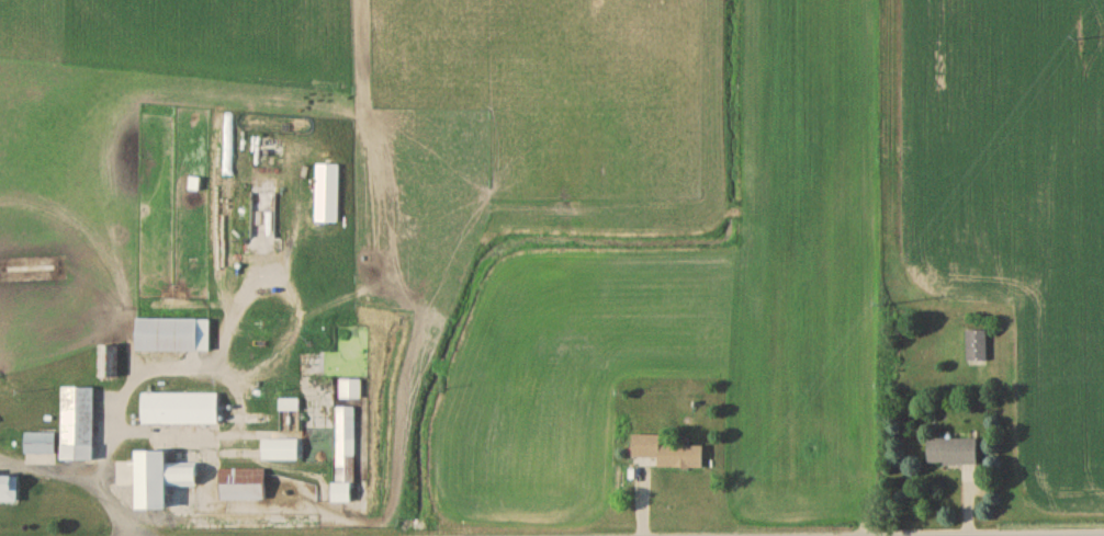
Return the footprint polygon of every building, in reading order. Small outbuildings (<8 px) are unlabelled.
[(199,355),(199,322),(137,322),(137,355),(199,355)] [(968,333),(968,365),(987,365),(987,333),(968,333)] [(100,347),(100,381),(119,381),(119,347),(100,347)] [(62,391),(62,465),(94,465),(94,391),(62,391)] [(218,428),(218,397),(142,397),(142,428),(218,428)] [(337,411),(337,483),(351,483),(351,446),(356,446),(356,411),(337,411)] [(55,436),(26,436),(26,458),(55,458),(55,436)] [(705,450),(663,449),(663,438),(635,438),(635,462),(659,462),(659,472),(705,472),(705,450)] [(978,443),(930,443),(930,468),(978,468),(978,443)] [(168,515),(168,490),(198,490),(198,466),(184,466),(184,457),(168,457),(168,455),(137,455),(137,514),(168,515)] [(222,503),(266,503),(266,472),(222,472),(222,503)] [(0,478),(0,506),(18,506),(19,478),(0,478)] [(352,506),(352,485),(333,485),(333,506),(352,506)]
